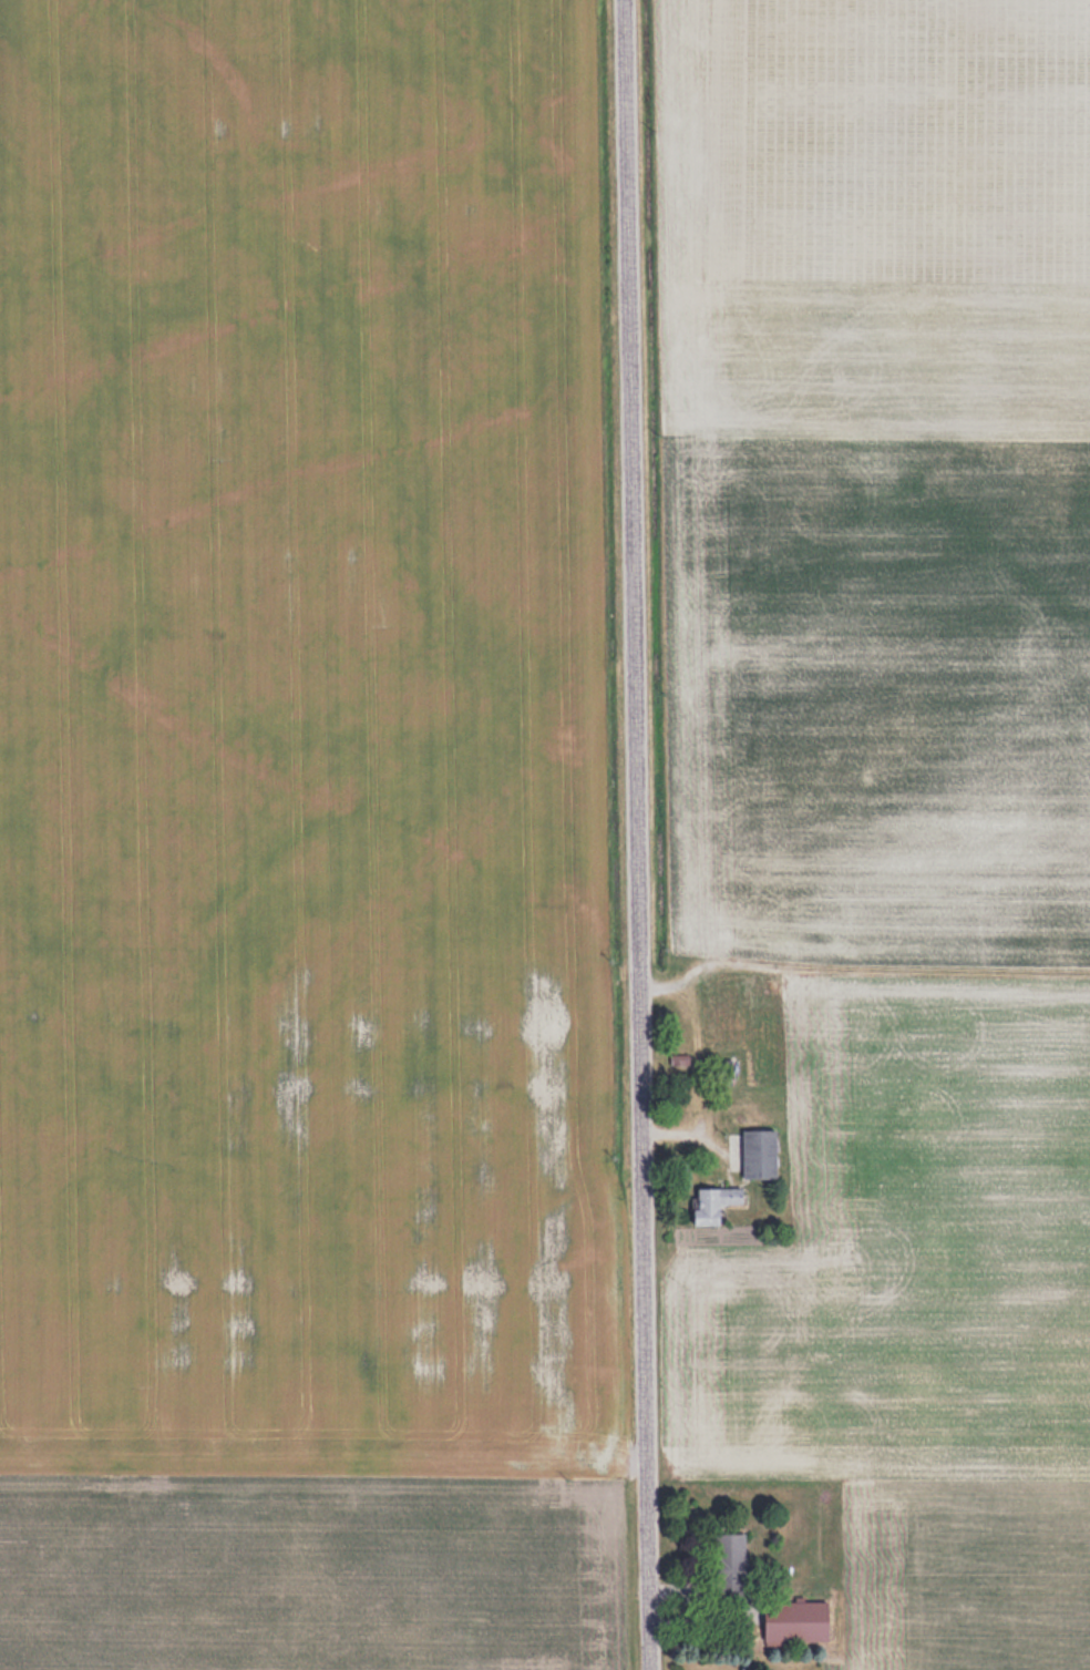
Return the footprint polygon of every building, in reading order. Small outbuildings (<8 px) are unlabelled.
[(775,1130),(740,1130),(740,1179),(775,1179),(775,1130)] [(740,1204),(740,1188),(691,1188),(692,1226),(717,1226),(717,1205),(740,1204)] [(744,1599),(744,1533),(713,1534),(714,1599),(744,1599)]
